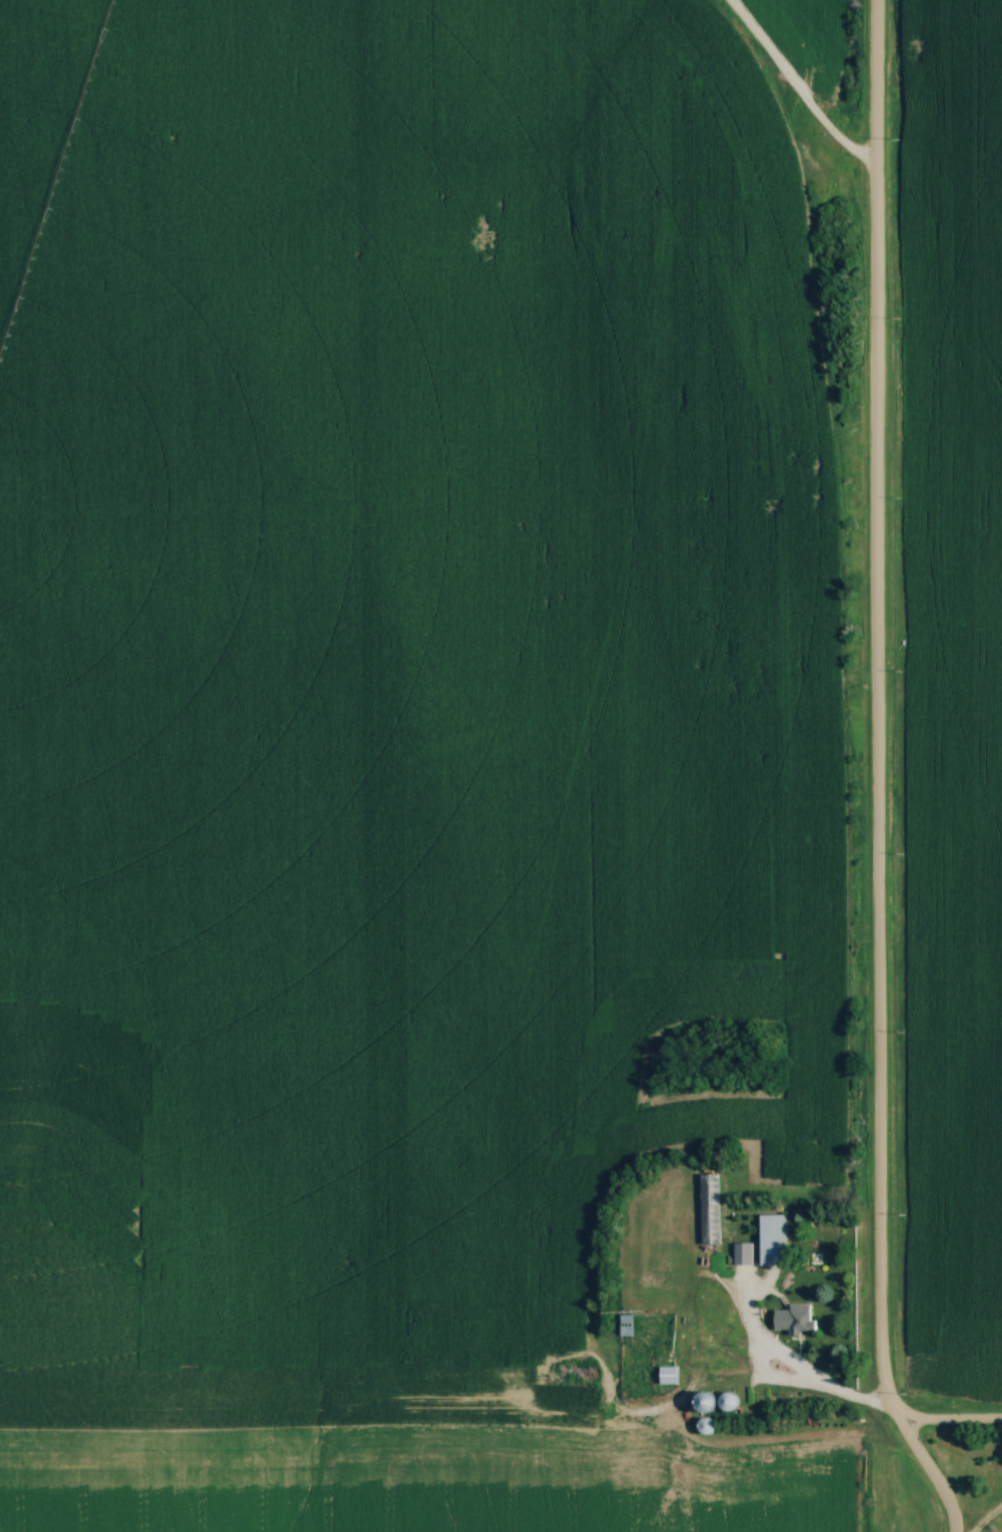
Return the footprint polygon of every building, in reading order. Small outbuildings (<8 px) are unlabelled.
[(722,1246),(703,1247),(700,1178),(719,1177),(722,1246)] [(762,1269),(763,1218),(786,1219),(785,1269),(762,1269)] [(733,1267),(733,1246),(752,1245),(753,1267),(733,1267)] [(775,1333),(817,1334),(817,1321),(812,1321),(812,1306),(791,1305),(791,1310),(776,1310),(775,1333)] [(633,1337),(633,1316),(622,1316),(622,1337),(633,1337)] [(662,1370),(680,1370),(680,1388),(662,1388),(662,1370)] [(696,1406),(711,1416),(720,1402),(705,1392),(696,1406)] [(719,1402),(729,1413),(740,1403),(731,1392),(719,1402)] [(766,1413),(766,1398),(752,1398),(752,1413),(766,1413)] [(699,1425),(707,1436),(716,1429),(709,1419),(699,1425)]
